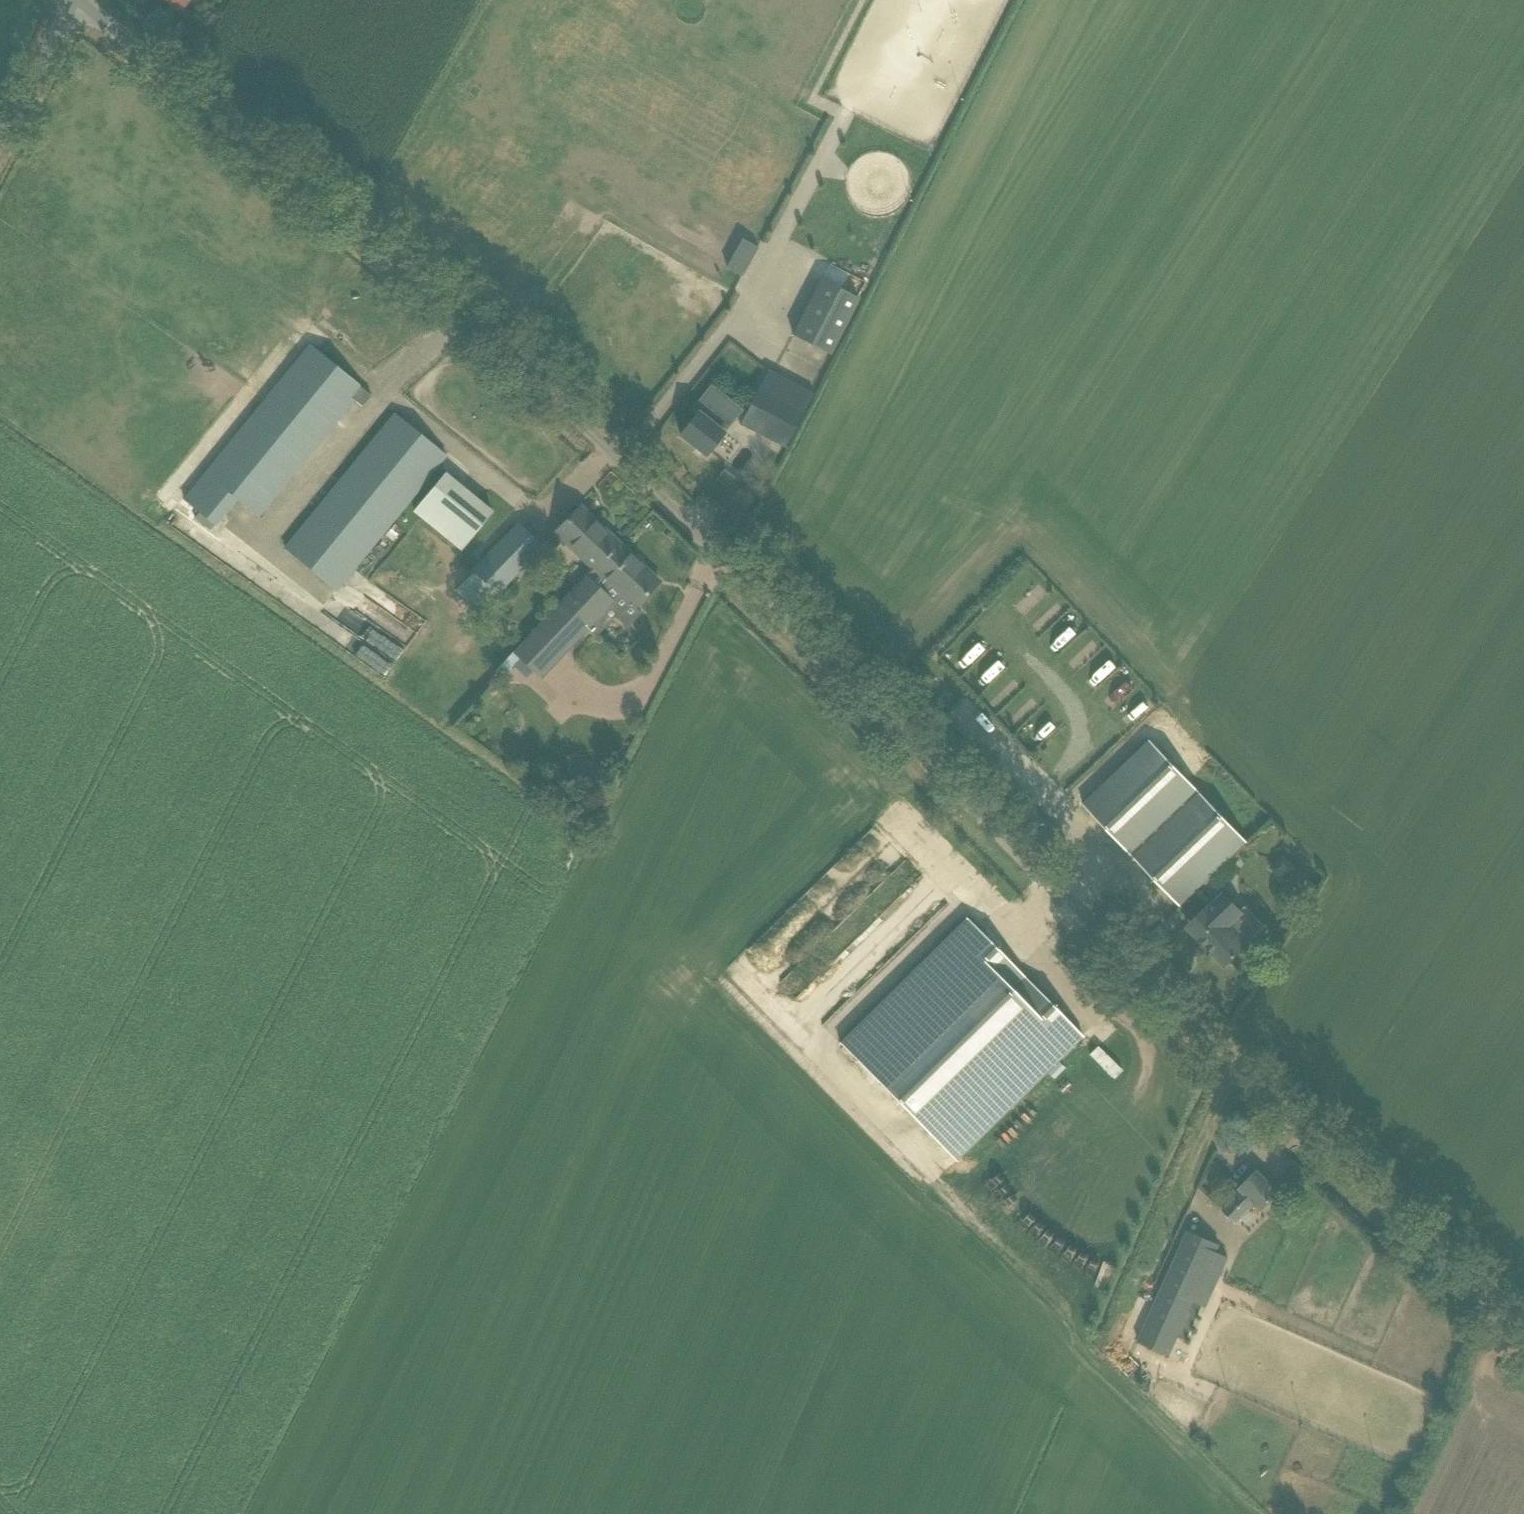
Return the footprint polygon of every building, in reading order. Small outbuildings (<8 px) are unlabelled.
[(166,1),(180,12),(189,0),(166,0),(166,1)] [(727,266),(744,274),(759,245),(743,236),(727,266)] [(793,334),(830,353),(859,299),(822,280),(793,334)] [(351,394),(364,404),(371,396),(309,345),(183,500),(216,526),(237,500),(259,518),(266,509),(260,505),(351,394)] [(785,447),(794,429),(805,408),(805,407),(812,393),(768,370),(740,423),(785,447)] [(691,409),(696,414),(692,419),(680,434),(706,455),(719,439),(722,435),(724,433),(724,432),(735,418),(742,410),(726,396),(720,403),(705,391),(691,409)] [(394,414),(285,549),(335,591),(445,456),(394,414)] [(462,549),(495,508),(447,469),(413,510),(462,549)] [(595,571),(620,544),(581,507),(555,533),(593,569),(595,571)] [(498,593),(528,562),(542,548),(519,525),(475,571),(498,593)] [(593,569),(515,652),(541,676),(586,629),(606,608),(615,617),(627,628),(641,613),(635,607),(645,596),(659,581),(620,544),(595,571),(593,569)] [(1150,740),(1083,804),(1103,826),(1114,816),(1121,823),(1111,833),(1180,906),(1247,842),(1150,740)] [(590,776),(576,785),(583,796),(597,787),(590,776)] [(1204,934),(1199,939),(1226,966),(1251,942),(1250,940),(1263,928),(1245,909),(1242,911),(1224,892),(1193,922),(1204,934)] [(967,918),(840,1043),(955,1161),(1082,1035),(967,918)] [(1100,1045),(1091,1053),(1113,1077),(1122,1069),(1100,1045)] [(1257,1171),(1243,1186),(1241,1188),(1242,1190),(1223,1209),(1236,1222),(1254,1203),(1261,1210),(1278,1192),(1257,1171)] [(1188,1231),(1163,1288),(1193,1302),(1206,1307),(1228,1258),(1216,1252),(1219,1245),(1188,1231)] [(1162,1290),(1138,1342),(1169,1356),(1178,1337),(1193,1302),(1163,1288),(1162,1290)]
